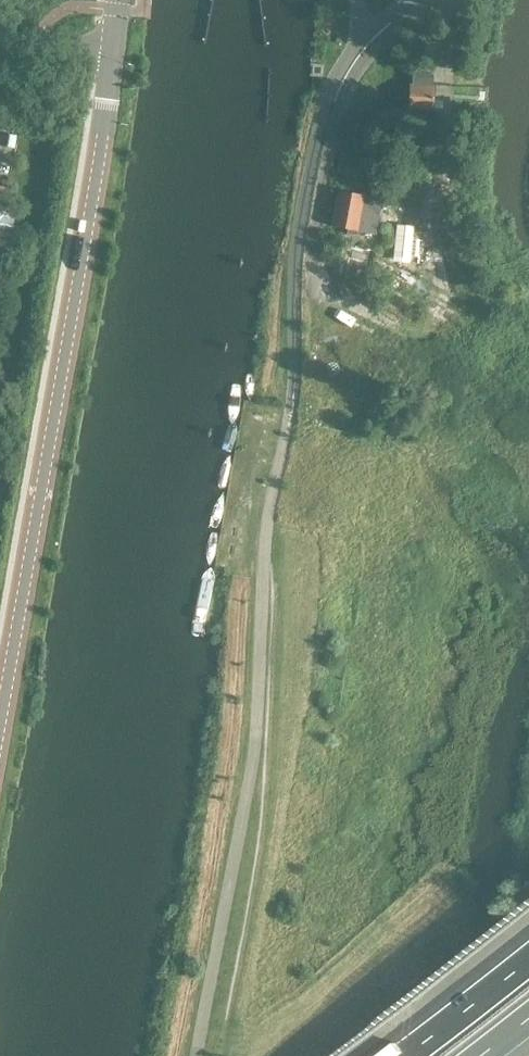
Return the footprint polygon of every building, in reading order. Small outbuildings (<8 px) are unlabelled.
[(431,58),(432,57),(433,57),(433,56),(434,54),(434,53),(433,51),(433,50),(432,49),(431,49),(430,48),(429,48),(428,48),(426,49),(425,49),(424,50),(423,51),(423,52),(423,54),(424,56),(424,57),(426,58),(427,59),(429,59),(431,58)] [(433,108),(434,86),(431,86),(432,75),(413,74),(413,85),(410,84),(409,107),(433,108)] [(374,233),(380,199),(337,190),(331,225),(346,228),(345,232),(355,234),(356,229),(374,233)]
